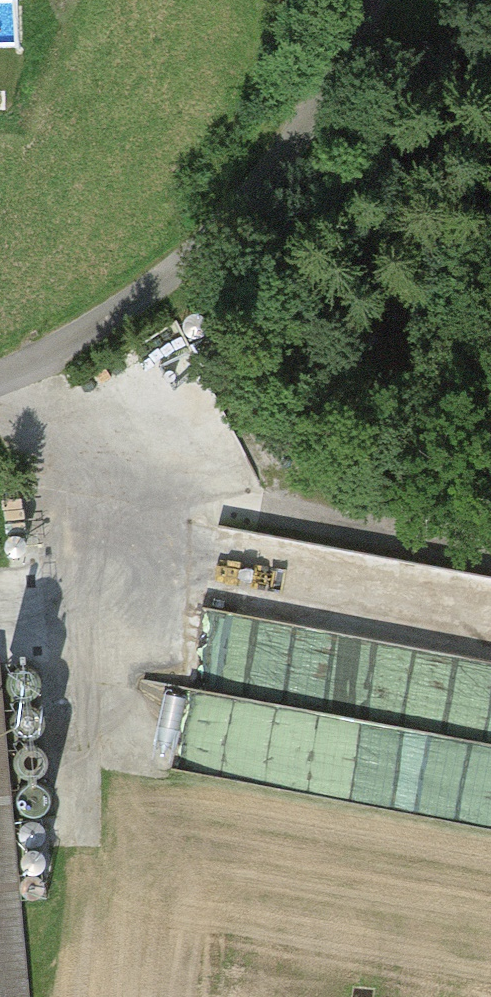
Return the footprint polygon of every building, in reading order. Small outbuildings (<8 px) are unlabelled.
[(414,695),(424,643),(221,606),(207,681),(370,711),(374,688),(414,695)] [(3,670),(0,670),(0,996),(32,996),(3,670)] [(12,703),(15,706),(20,709),(25,710),(30,709),(35,706),(38,702),(40,697),(40,692),(38,687),(35,683),(31,680),(26,679),(21,679),(17,681),(13,684),(10,688),(9,693),(10,698),(12,703)] [(15,740),(18,744),(23,746),(28,747),(33,746),(38,743),(41,739),(43,734),(43,729),(42,724),(39,720),(34,717),(29,716),(24,716),(20,718),(16,721),(14,725),(12,730),(13,735),(15,740)] [(20,779),(23,783),(28,785),(33,786),(38,785),(43,782),(46,778),(48,774),(48,768),(47,763),(43,759),(39,756),(34,755),(29,756),(25,757),(21,760),(18,765),(17,769),(18,774),(20,779)] [(366,773),(361,798),(413,808),(418,784),(366,773)] [(24,817),(27,821),(32,824),(37,825),(42,824),(47,821),(50,817),(52,812),(52,807),(50,802),(47,798),(43,795),(38,794),(33,794),(28,796),(25,799),(22,803),(21,808),(22,813),(24,817)] [(22,849),(23,852),(26,855),(29,856),(32,856),(36,856),(39,854),(41,851),(42,847),(42,844),(40,841),(38,838),(35,836),(32,836),(29,836),(26,837),(23,840),(22,842),(21,845),(22,849)] [(24,875),(26,878),(28,880),(32,882),(35,882),(38,881),(41,879),(44,876),(45,873),(44,869),(43,866),(41,864),(38,862),(35,861),(32,862),(29,863),(26,865),(25,868),(24,871),(24,875)] [(26,899),(28,902),(30,904),(34,906),(37,906),(40,905),(43,903),(46,901),(47,897),(46,894),(45,890),(43,888),(40,886),(37,886),(33,886),(31,887),(28,889),(27,892),(26,895),(26,899)]
